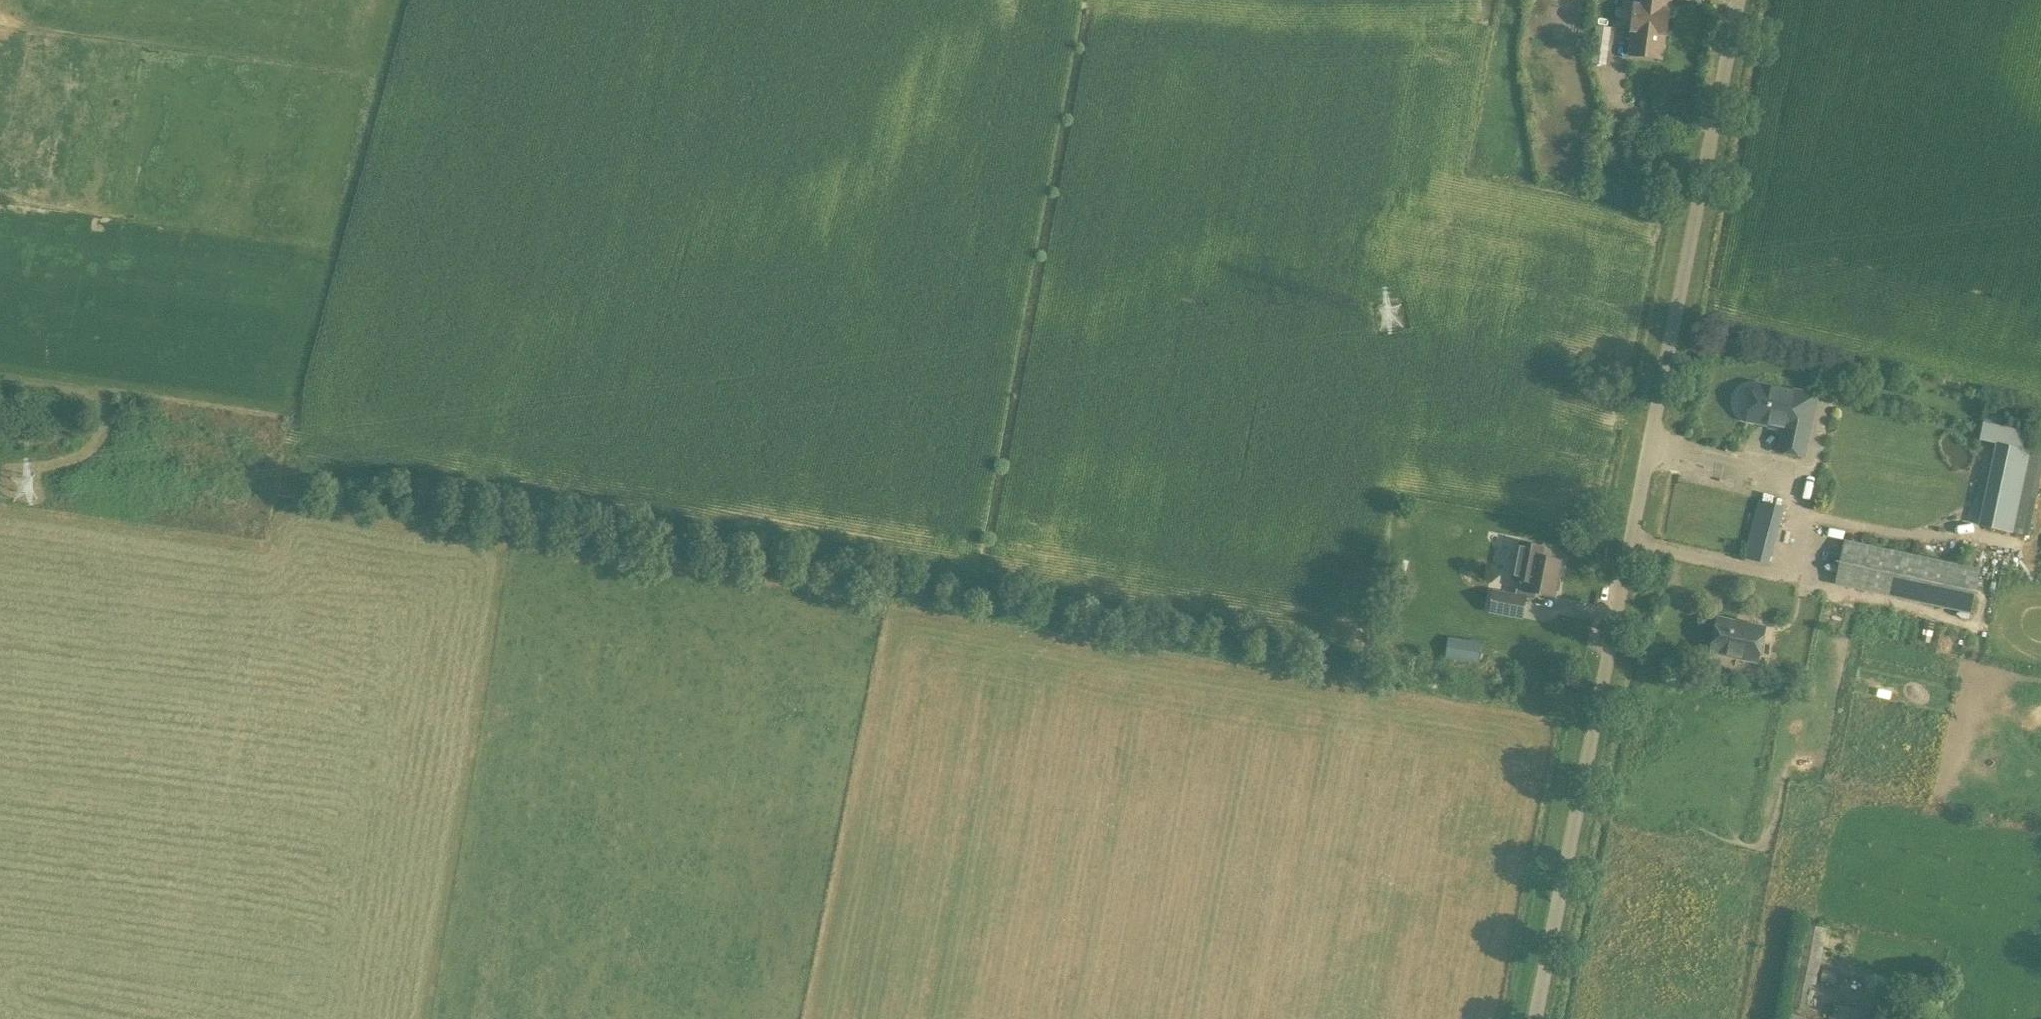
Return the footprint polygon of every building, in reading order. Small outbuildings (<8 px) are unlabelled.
[(1665,35),(1666,35),(1671,0),(1636,0),(1632,30),(1633,31),(1630,55),(1662,60),(1665,35)] [(1749,421),(1782,428),(1777,453),(1804,459),(1817,397),(1756,384),(1749,421)] [(1996,444),(1979,525),(2013,533),(2031,451),(1996,444)] [(1749,544),(1746,555),(1763,559),(1765,548),(1773,550),(1785,507),(1759,500),(1747,543),(1749,544)] [(1971,614),(1980,569),(1845,540),(1835,585),(1971,614)] [(1561,583),(1558,579),(1562,562),(1544,558),(1546,548),(1518,542),(1511,581),(1518,582),(1516,597),(1495,593),(1491,612),(1523,618),(1527,599),(1525,598),(1526,592),(1555,598),(1555,593),(1559,591),(1561,583)] [(1758,663),(1765,629),(1719,619),(1712,653),(1758,663)] [(1452,638),(1452,659),(1486,660),(1486,639),(1452,638)] [(1804,924),(1787,1013),(1793,1014),(1794,1007),(1804,1009),(1809,984),(1816,985),(1827,929),(1804,924)] [(1828,1018),(1860,1018),(1862,1011),(1836,1003),(1832,1016),(1829,1015),(1828,1018)]
